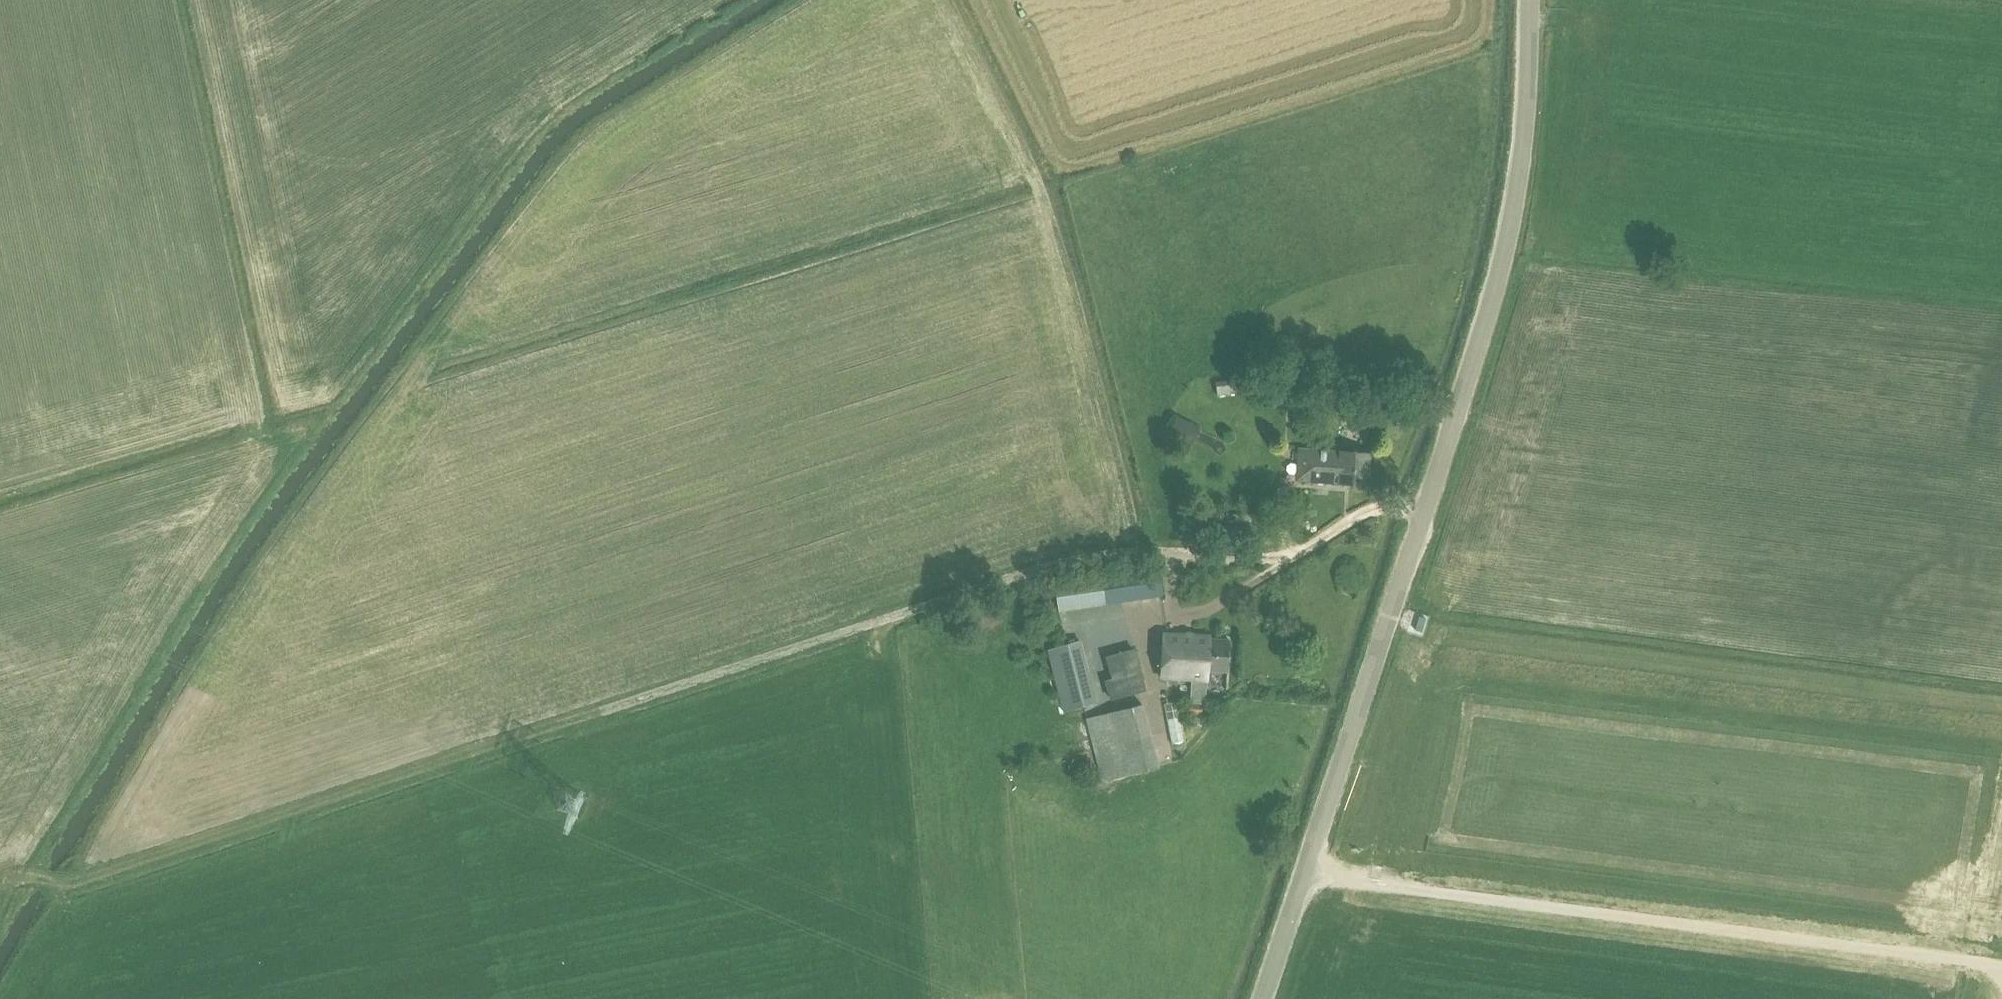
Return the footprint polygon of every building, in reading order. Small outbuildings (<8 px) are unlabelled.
[(1240,376),(1215,380),(1217,393),(1242,389),(1240,376)] [(1169,429),(1184,436),(1192,421),(1177,414),(1169,429)] [(1299,448),(1297,480),(1338,483),(1337,484),(1367,486),(1369,452),(1340,450),(1340,451),(1299,448)] [(1158,563),(1055,579),(1058,613),(1163,596),(1158,563)] [(1163,633),(1161,678),(1207,680),(1207,670),(1227,671),(1228,639),(1209,638),(1209,635),(1163,633)] [(1077,642),(1047,650),(1059,697),(1070,693),(1075,711),(1097,705),(1083,658),(1081,658),(1077,642)] [(1135,651),(1106,659),(1111,681),(1106,682),(1111,701),(1146,691),(1135,651)] [(1206,692),(1190,691),(1189,701),(1206,702),(1206,692)] [(1143,703),(1086,718),(1102,781),(1159,766),(1143,703)] [(1189,703),(1189,714),(1202,714),(1202,704),(1189,703)]
